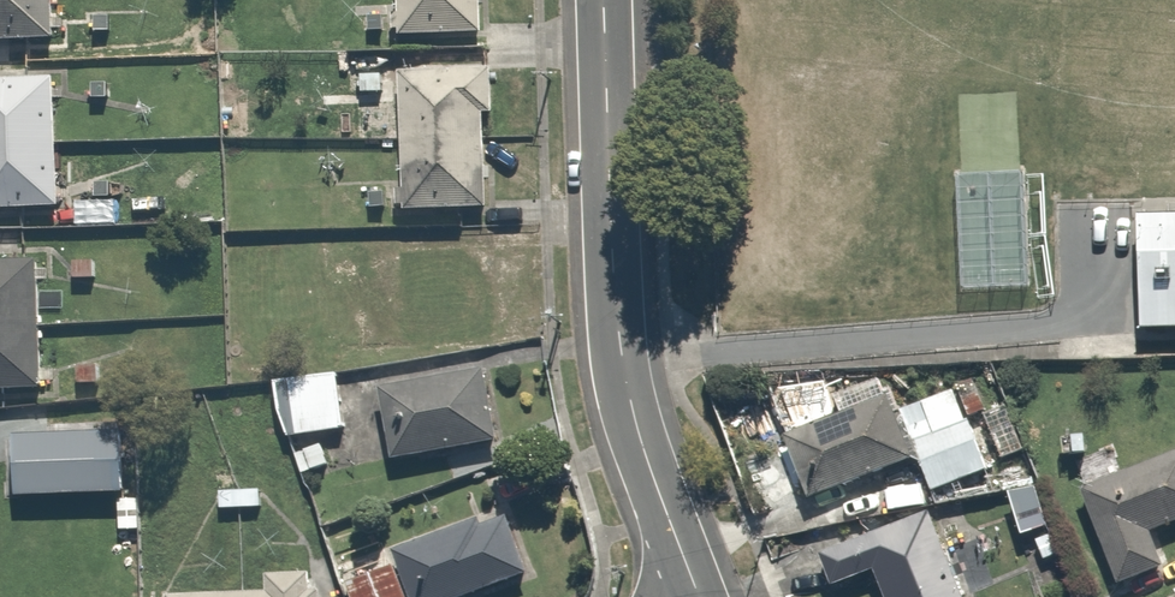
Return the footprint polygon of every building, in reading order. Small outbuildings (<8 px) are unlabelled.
[(74,36),(72,0),(0,0),(0,39),(74,36)] [(402,40),(490,36),(488,0),(400,0),(402,40)] [(487,71),(404,73),(407,203),(490,201),(487,71)] [(0,84),(0,209),(58,208),(54,82),(0,84)] [(1168,215),(1168,211),(1143,211),(1143,215),(1141,215),(1144,329),(1174,329),(1174,215),(1168,215)] [(498,243),(399,245),(401,341),(500,339),(498,243)] [(0,262),(0,396),(59,392),(49,259),(0,262)] [(345,366),(278,380),(293,455),(361,441),(345,366)] [(489,376),(388,388),(396,451),(497,439),(489,376)] [(957,392),(911,410),(942,488),(988,470),(957,392)] [(897,399),(787,440),(807,495),(917,454),(897,399)] [(1082,492),(1115,574),(1168,552),(1158,527),(1174,520),(1174,454),(1082,492)] [(824,550),(840,589),(882,572),(892,596),(969,596),(933,507),(824,550)] [(540,579),(515,511),(348,572),(358,596),(490,596),(540,579)] [(304,575),(267,577),(268,592),(198,596),(327,596),(326,588),(305,590),(304,575)]
